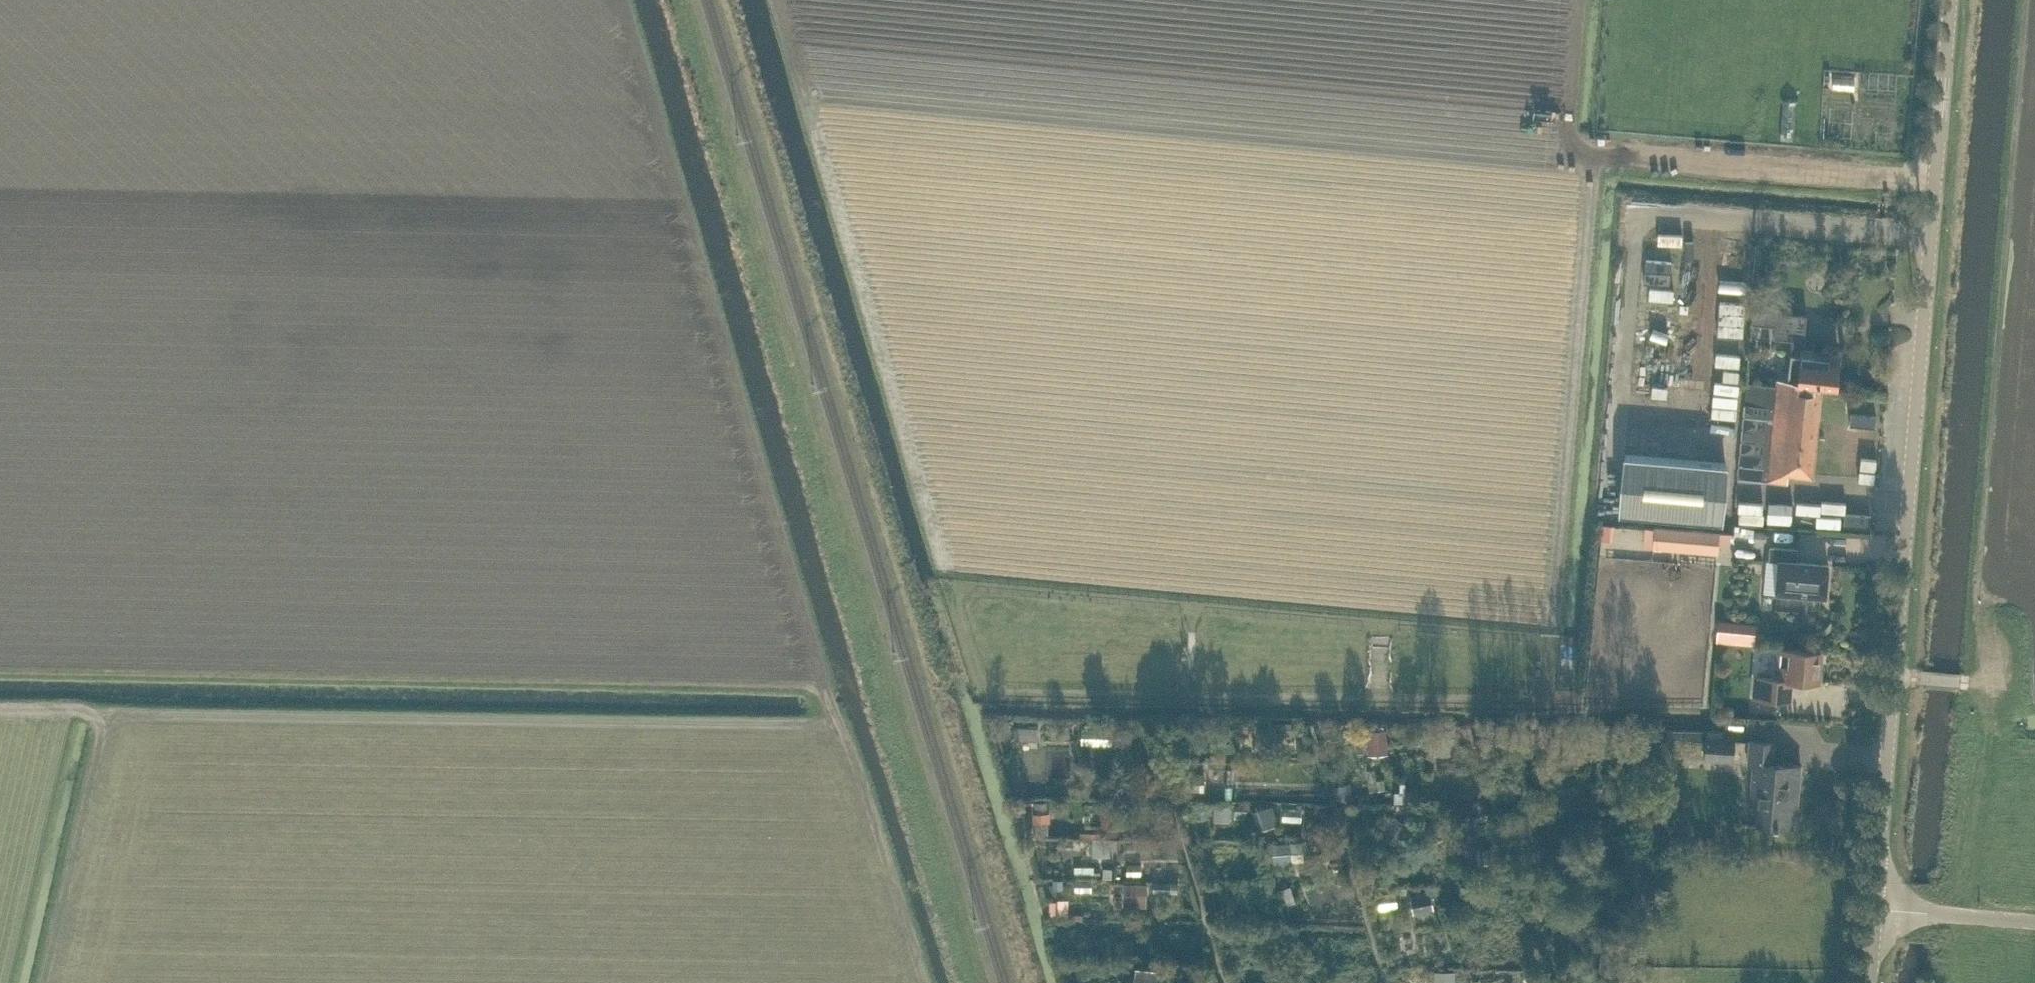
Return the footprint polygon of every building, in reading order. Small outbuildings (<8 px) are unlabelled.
[(1668,244),(1667,260),(1658,260),(1657,282),(1675,283),(1675,278),(1694,279),(1696,245),(1668,244)] [(1673,323),(1675,310),(1655,307),(1654,320),(1673,323)] [(1807,313),(1753,308),(1752,322),(1776,324),(1775,336),(1794,337),(1789,378),(1779,377),(1778,384),(1821,388),(1822,382),(1836,384),(1839,356),(1813,353),(1814,348),(1803,347),(1807,313)] [(1778,384),(1746,381),(1738,476),(1787,481),(1787,479),(1782,478),(1783,470),(1787,470),(1787,471),(1788,471),(1788,470),(1813,473),(1821,388),(1778,384)] [(1848,463),(1879,465),(1882,391),(1852,389),(1848,463)] [(1720,521),(1725,461),(1626,453),(1621,512),(1720,521)] [(1790,490),(1791,517),(1839,516),(1839,502),(1818,502),(1818,490),(1790,490)] [(1763,501),(1762,513),(1787,515),(1788,503),(1763,501)] [(1623,534),(1623,515),(1609,514),(1609,533),(1623,534)] [(1655,525),(1654,538),(1703,543),(1704,529),(1655,525)] [(1738,528),(1737,540),(1752,543),(1751,528),(1738,528)] [(1721,530),(1720,543),(1729,544),(1730,531),(1721,530)] [(1797,559),(1798,546),(1770,543),(1769,558),(1779,559),(1776,591),(1825,595),(1828,562),(1797,559)] [(1720,623),(1719,639),(1756,642),(1757,626),(1720,623)] [(1821,653),(1821,650),(1779,646),(1776,676),(1757,674),(1756,695),(1788,698),(1789,678),(1818,680),(1819,668),(1822,665),(1823,656),(1821,653)] [(1374,718),(1373,743),(1395,744),(1396,719),(1374,718)] [(1089,724),(1089,734),(1121,735),(1122,725),(1089,724)] [(1734,738),(1707,736),(1705,756),(1733,759),(1734,738)] [(1773,761),(1774,741),(1750,739),(1748,764),(1753,764),(1751,789),(1759,790),(1757,822),(1793,824),(1794,804),(1797,805),(1797,803),(1793,803),(1794,793),(1798,794),(1801,763),(1773,761)] [(1359,771),(1341,774),(1344,790),(1362,787),(1359,771)] [(1237,814),(1237,793),(1220,792),(1220,814),(1237,814)] [(1039,802),(1040,814),(1058,813),(1057,801),(1039,802)] [(1117,827),(1098,828),(1098,846),(1117,845),(1117,827)] [(1132,895),(1153,894),(1152,869),(1131,869),(1132,895)] [(1099,881),(1099,870),(1081,870),(1080,881),(1099,881)] [(1387,900),(1405,897),(1403,887),(1385,890),(1387,900)] [(1419,908),(1442,907),(1442,892),(1418,892),(1419,908)] [(1131,911),(1130,927),(1143,928),(1144,912),(1131,911)] [(1461,980),(1462,960),(1441,959),(1440,979),(1461,980)]
